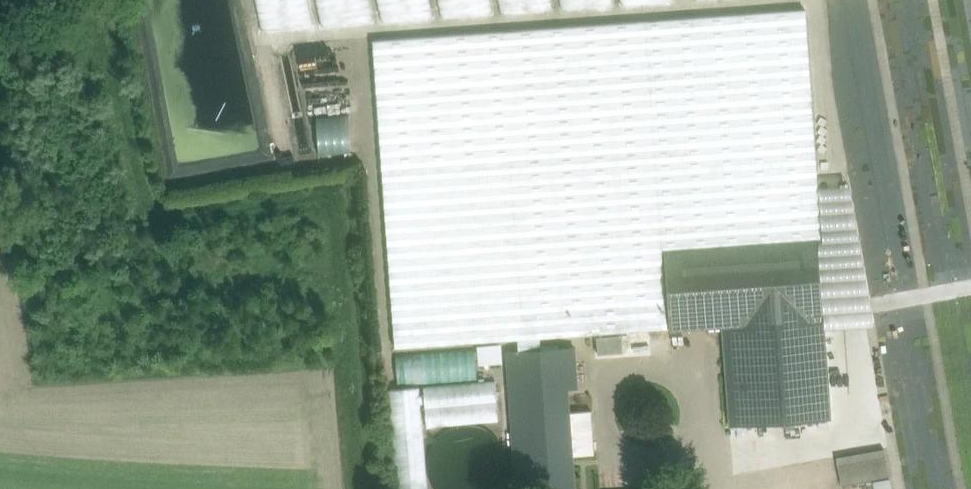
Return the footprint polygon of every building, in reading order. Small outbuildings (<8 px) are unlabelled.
[(517,488),(575,488),(574,467),(571,467),(570,460),(573,460),(573,456),(594,455),(591,412),(570,413),(568,395),(558,396),(557,389),(578,388),(575,346),(541,349),(540,337),(723,325),(731,426),(831,419),(824,319),(818,240),(822,240),(806,9),(374,40),(396,347),(518,340),(519,351),(507,352),(517,488)] [(501,344),(478,345),(479,364),(503,363),(501,344)] [(502,380),(394,386),(397,428),(504,421),(502,380)] [(838,465),(842,485),(890,477),(886,456),(838,465)]
